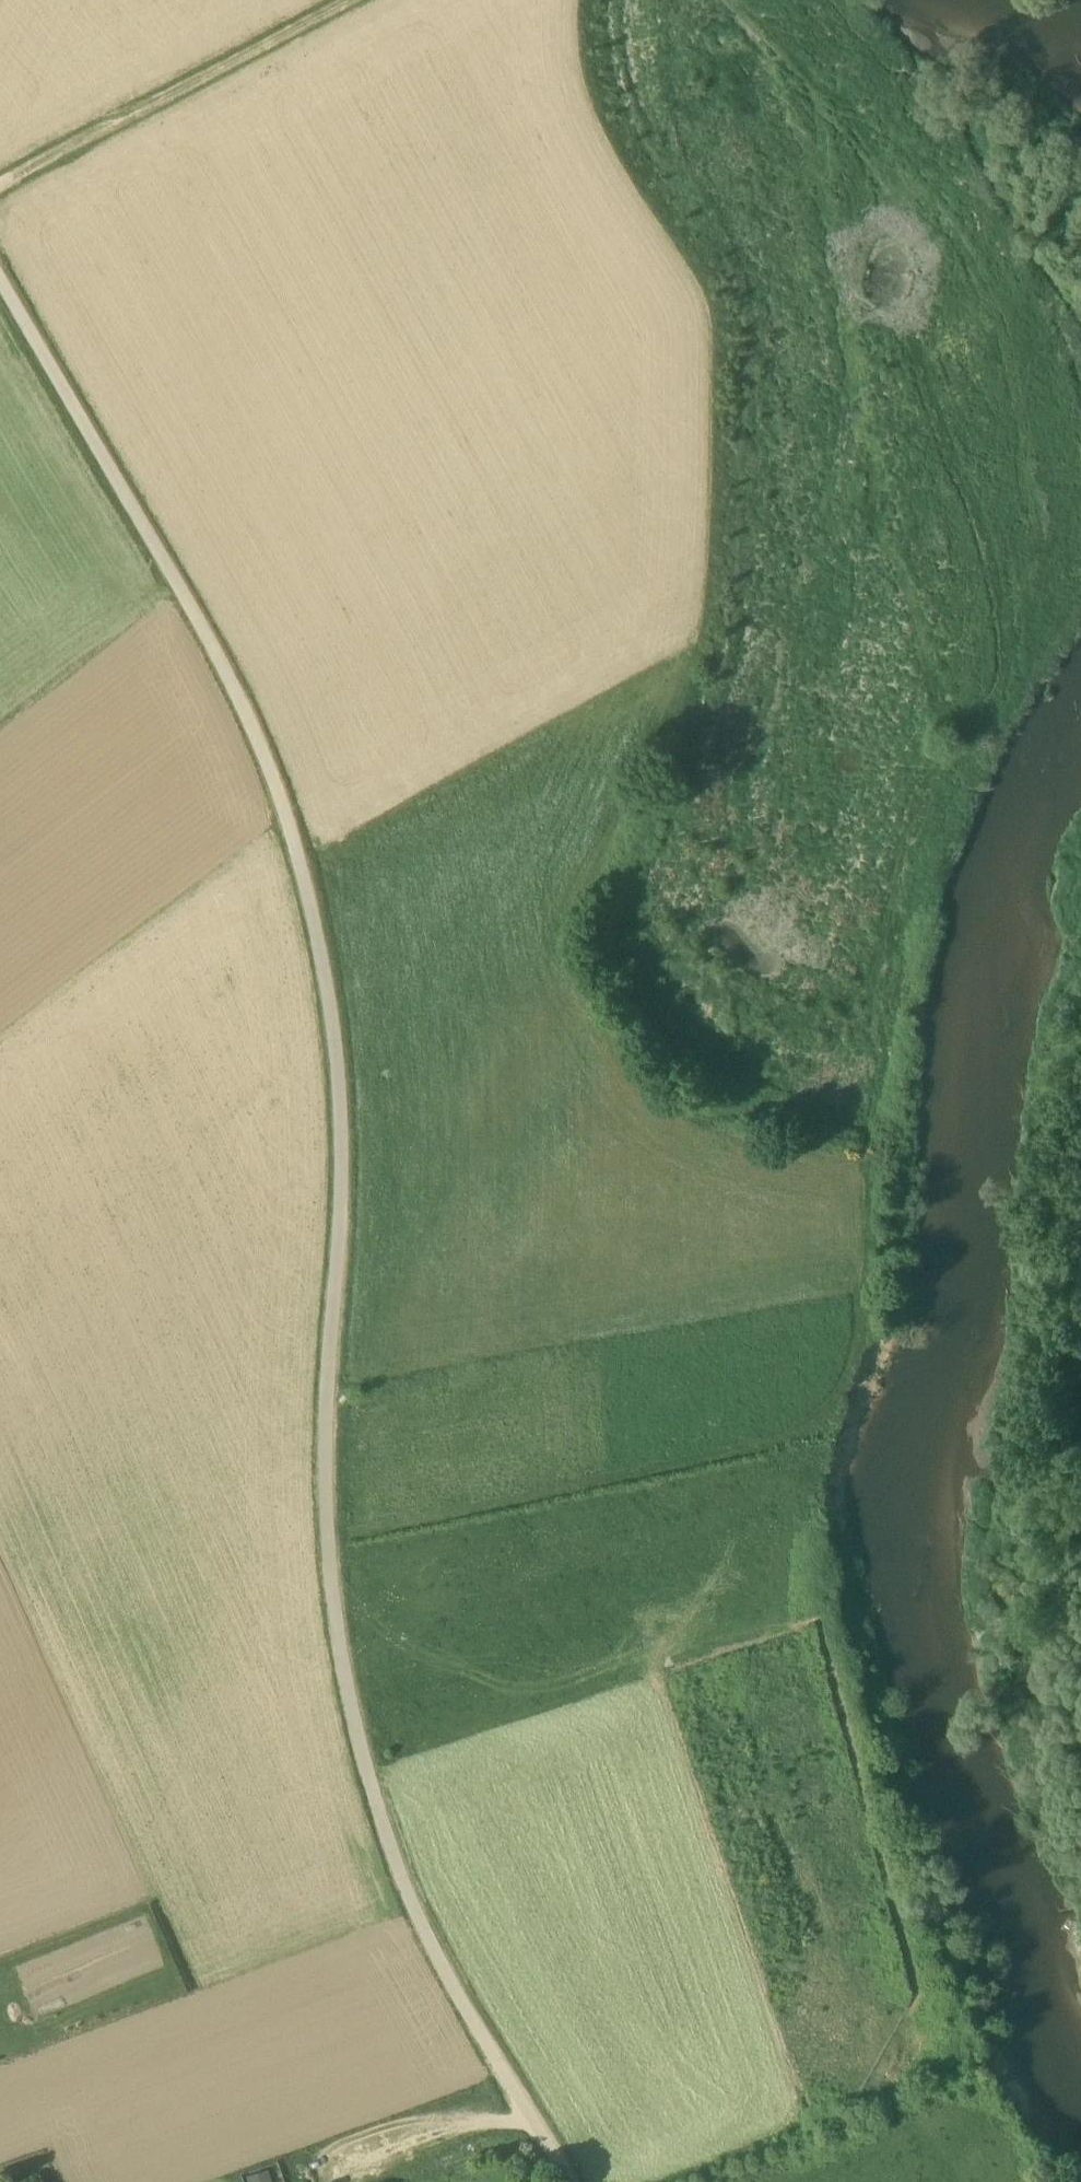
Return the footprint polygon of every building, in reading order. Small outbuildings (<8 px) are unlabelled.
[(246,2175),(248,2181),(274,2181),(269,2168),(246,2175)]
